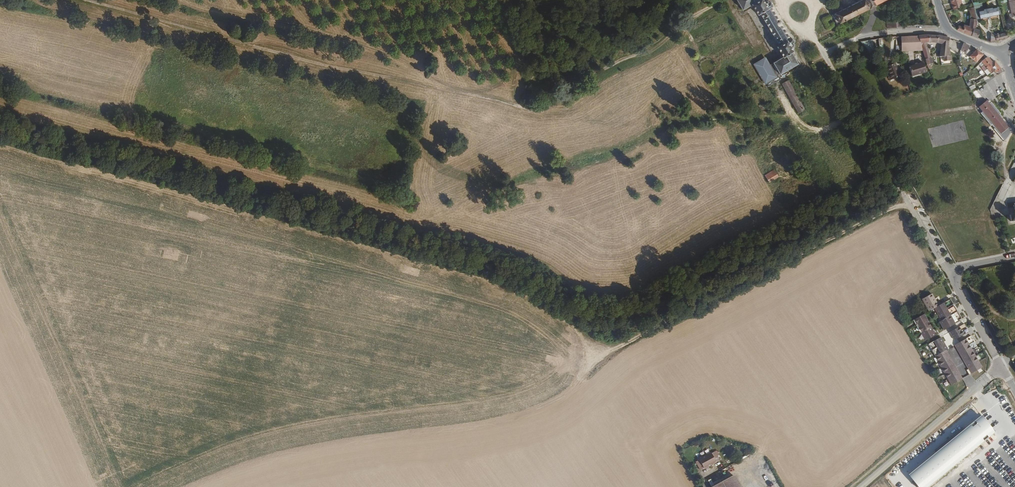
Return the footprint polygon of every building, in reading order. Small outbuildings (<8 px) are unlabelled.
[(760,76),(764,84),(766,88),(779,81),(776,77),(778,76),(797,65),(792,54),(793,53),(793,47),(791,44),(793,43),(790,39),(788,40),(770,8),(771,6),(769,3),(767,4),(766,1),(764,0),(737,0),(742,9),(751,4),(757,15),(759,14),(778,46),(776,47),(782,58),(772,64),(767,67),(764,60),(755,64),(761,74),(760,76)] [(832,16),(837,25),(867,9),(868,10),(875,7),(876,5),(883,1),(886,7),(900,0),(862,0),(832,16)] [(953,9),(963,6),(961,0),(951,0),(953,9)] [(979,11),(980,19),(997,15),(996,7),(979,11)] [(959,26),(957,30),(961,32),(978,38),(979,30),(977,29),(978,23),(975,12),(975,11),(970,12),(971,18),(970,18),(970,27),(964,25),(963,27),(959,26)] [(1008,38),(1014,32),(1014,31),(1013,28),(1006,34),(1008,38)] [(921,46),(922,49),(927,63),(927,65),(932,63),(926,42),(939,43),(940,36),(939,36),(928,35),(918,36),(921,46)] [(918,36),(901,37),(901,50),(922,49),(921,46),(918,36)] [(949,38),(944,37),(943,47),(941,58),(944,58),(944,62),(946,62),(946,63),(950,63),(951,57),(949,57),(948,47),(949,39),(949,38)] [(865,55),(875,55),(875,49),(877,49),(877,45),(873,45),(873,41),(865,41),(865,55)] [(976,63),(983,55),(977,50),(973,53),(968,48),(969,46),(963,43),(961,51),(966,54),(969,57),(976,63)] [(996,73),(1000,70),(1001,69),(994,61),(992,63),(988,57),(982,62),(979,64),(982,67),(984,65),(991,73),(994,71),(996,73)] [(912,76),(926,72),(923,63),(910,67),(912,76)] [(895,64),(887,67),(892,80),(900,76),(895,64)] [(987,76),(991,73),(984,65),(982,67),(981,68),(987,76)] [(787,81),(782,84),(797,111),(802,108),(787,81)] [(919,99),(919,106),(927,106),(926,98),(919,99)] [(989,103),(987,100),(979,107),(983,111),(981,113),(991,125),(992,124),(995,128),(994,128),(1004,140),(1003,141),(1004,141),(1007,137),(1010,133),(1012,129),(1011,129),(1010,129),(1001,118),(1002,117),(1000,114),(1001,113),(991,102),(989,103)] [(965,118),(957,119),(958,127),(966,125),(965,118)] [(929,119),(922,120),(923,128),(930,126),(929,119)] [(906,123),(908,130),(916,128),(914,121),(906,123)] [(979,122),(972,123),(973,131),(980,130),(979,122)] [(915,132),(907,134),(909,142),(918,140),(915,132)] [(948,145),(956,143),(954,136),(946,138),(948,145)] [(963,145),(964,152),(971,151),(970,144),(963,145)] [(931,157),(933,164),(941,162),(939,155),(931,157)] [(946,159),(948,166),(956,164),(953,157),(946,159)] [(775,174),(766,179),(768,182),(777,178),(775,174)] [(931,308),(926,297),(917,302),(923,313),(926,311),(931,308)] [(948,307),(945,301),(931,308),(926,311),(933,324),(952,314),(949,308),(941,313),(940,311),(948,307)] [(956,320),(952,314),(933,324),(937,333),(948,326),(948,325),(956,320)] [(917,316),(909,321),(915,334),(924,329),(917,316)] [(963,333),(960,328),(958,325),(944,334),(948,341),(963,333)] [(924,329),(915,334),(919,342),(928,337),(924,329)] [(972,350),(966,338),(960,341),(967,354),(972,350)] [(922,346),(929,358),(940,352),(941,351),(935,339),(922,346)] [(967,354),(960,341),(949,347),(963,372),(961,373),(963,377),(976,370),(967,354)] [(940,352),(956,381),(963,377),(961,373),(963,372),(949,347),(941,351),(940,352)] [(940,352),(929,358),(945,387),(956,381),(940,352)] [(909,476),(918,486),(928,486),(993,434),(980,418),(909,476)] [(711,452),(698,459),(699,460),(696,461),(700,469),(703,468),(704,469),(716,463),(715,461),(718,459),(714,452),(711,453),(711,452)] [(710,486),(740,486),(733,474),(710,486)]
